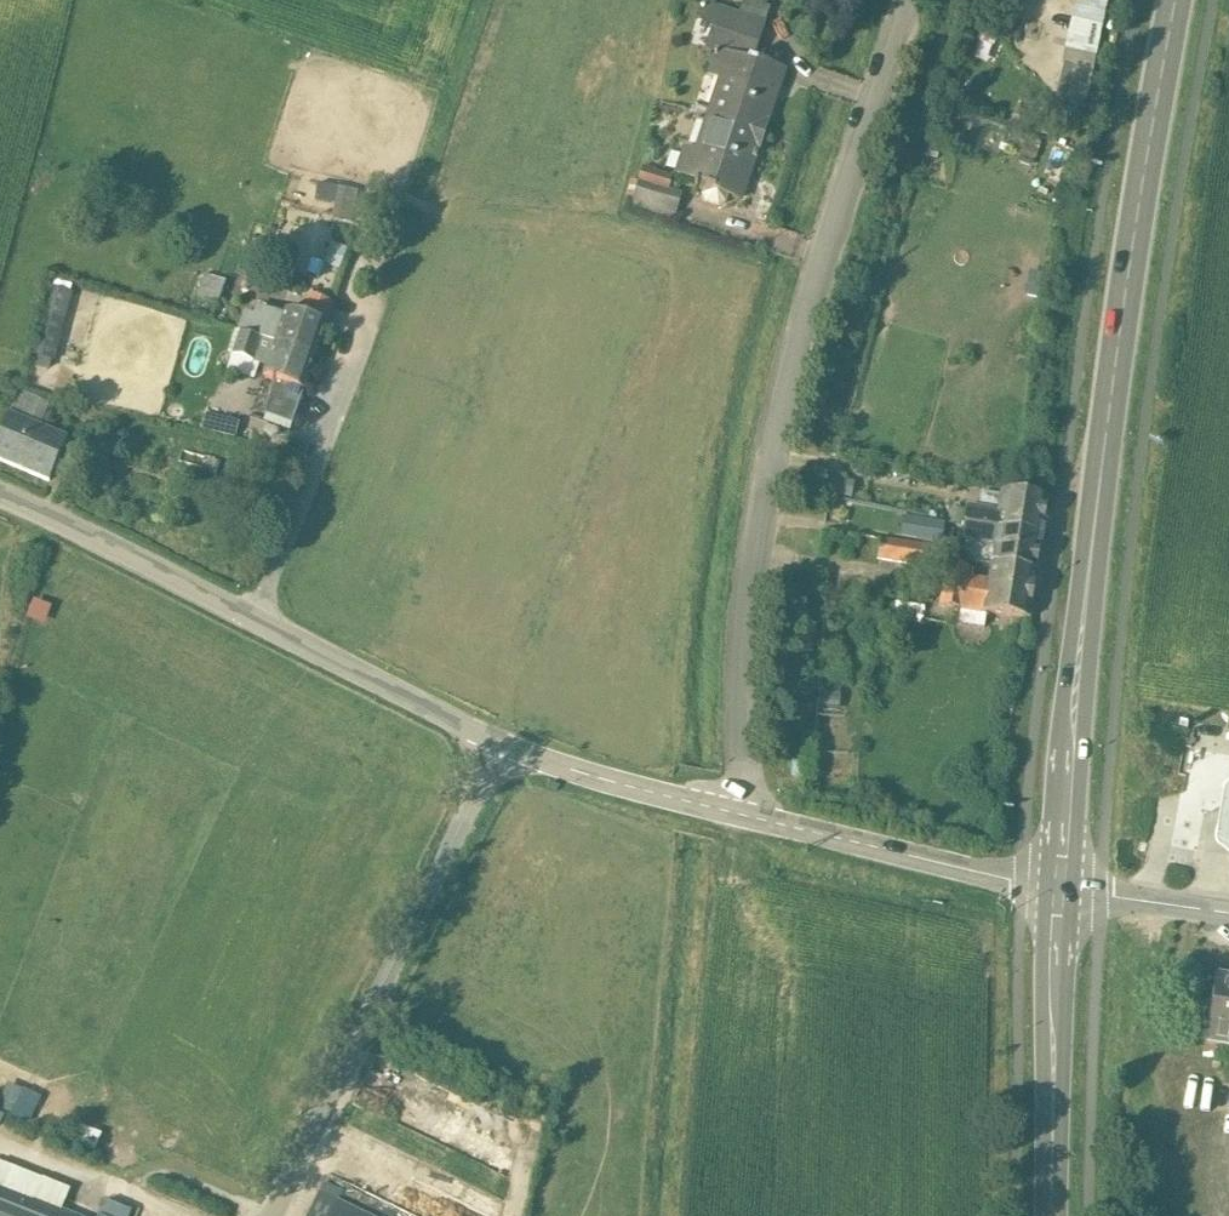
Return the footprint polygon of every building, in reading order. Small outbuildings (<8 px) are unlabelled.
[(746,0),(741,0),(736,15),(763,24),(765,25),(770,8),(746,0)] [(1106,0),(1076,0),(1062,85),(1073,86),(1070,103),(1090,106),(1106,0)] [(736,15),(721,10),(708,48),(716,51),(715,55),(717,56),(719,51),(749,61),(750,57),(752,58),(763,24),(736,15)] [(749,61),(719,51),(717,56),(711,76),(726,81),(713,117),(764,134),(768,119),(776,95),(774,94),(782,71),(784,71),(785,69),(752,58),(750,57),(749,61)] [(764,134),(713,117),(701,153),(687,148),(678,174),(707,183),(706,187),(704,194),(707,202),(719,206),(727,202),(729,194),(741,198),(742,196),(740,195),(748,171),(750,172),(758,148),(759,148),(764,134)] [(680,194),(639,181),(633,198),(675,211),(680,194)] [(225,270),(214,266),(211,276),(207,289),(225,295),(232,272),(225,270)] [(38,280),(26,363),(59,368),(71,285),(38,280)] [(336,292),(311,284),(304,305),(330,313),(336,292)] [(290,305),(263,297),(260,307),(273,311),(271,319),(285,323),(290,305)] [(304,305),(292,301),(285,323),(281,336),(321,348),(332,313),(304,305)] [(260,307),(253,305),(246,325),(281,336),(285,323),(271,319),(273,311),(260,307)] [(281,336),(246,325),(239,347),(260,354),(263,344),(277,348),(281,336)] [(321,348),(281,336),(277,348),(271,367),(281,371),(309,379),(311,380),(321,348)] [(79,344),(67,341),(64,355),(76,358),(79,344)] [(309,379),(281,371),(270,405),(298,414),(309,379)] [(9,414),(0,435),(0,461),(49,482),(67,439),(9,414)] [(874,464),(851,462),(849,474),(872,479),(874,464)] [(1047,501),(1003,494),(1000,514),(998,530),(1042,535),(1047,501)] [(1000,514),(968,509),(965,525),(998,530),(1000,514)] [(998,530),(965,525),(963,542),(996,547),(998,530)] [(1042,535),(998,530),(996,547),(993,564),(1037,569),(1042,535)] [(921,546),(879,539),(876,558),(919,564),(921,546)] [(946,563),(940,605),(961,609),(959,623),(984,627),(987,612),(986,612),(991,580),(972,577),(973,569),(968,569),(968,566),(946,563)] [(1037,569),(993,564),(991,580),(986,612),(987,612),(1030,618),(1037,569)] [(35,596),(28,615),(46,622),(53,603),(35,596)] [(881,673),(864,669),(864,667),(861,666),(858,682),(880,687),(883,673),(881,673)] [(834,691),(820,690),(819,709),(833,710),(834,691)] [(801,762),(792,762),(792,775),(800,776),(801,762)] [(1219,789),(1209,844),(1228,862),(1228,786),(1219,789)] [(1216,974),(1212,1000),(1207,999),(1205,1012),(1210,1013),(1207,1040),(1228,1043),(1228,976),(1216,974)] [(31,1119),(42,1094),(10,1079),(0,1100),(0,1104),(31,1119)] [(0,1185),(0,1215),(75,1215),(0,1185)] [(315,1190),(303,1215),(355,1215),(357,1210),(315,1190)]
